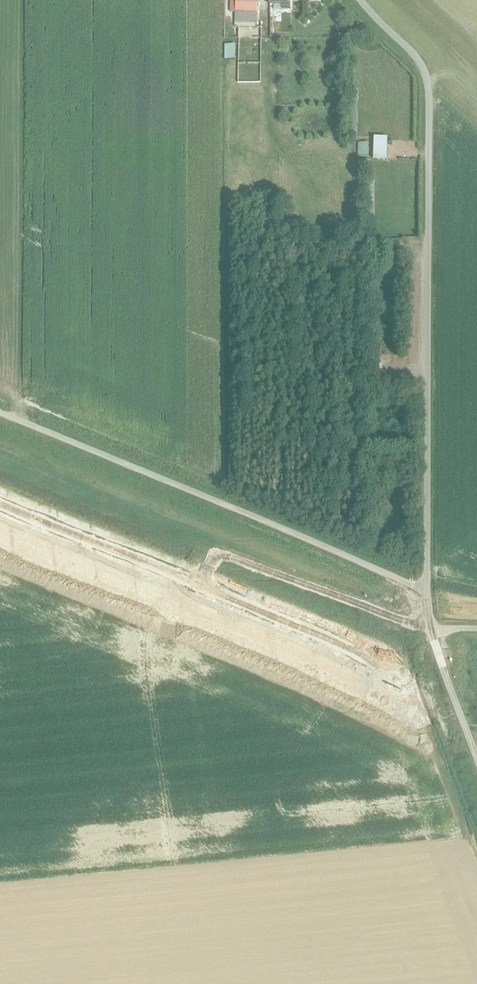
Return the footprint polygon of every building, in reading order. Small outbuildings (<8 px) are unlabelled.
[(231,12),(236,12),(236,23),(257,24),(258,0),(231,0),(231,12)] [(281,10),(291,10),(291,0),(270,0),(270,6),(273,6),(273,10),(281,10)] [(252,26),(241,26),(241,36),(252,36),(252,26)] [(226,45),(225,61),(236,61),(237,45),(226,45)] [(373,160),(387,160),(388,138),(374,138),(373,160)] [(359,143),(358,159),(370,160),(370,143),(359,143)]
